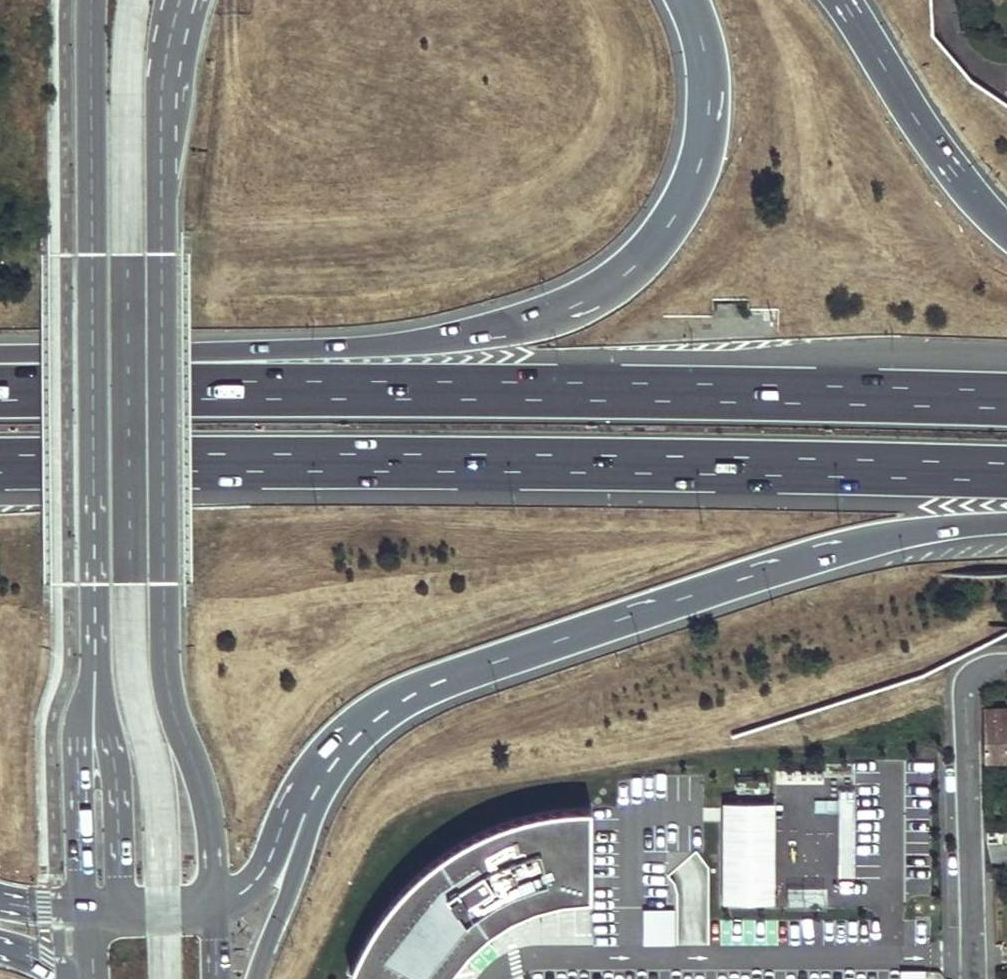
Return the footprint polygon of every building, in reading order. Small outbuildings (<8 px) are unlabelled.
[(986,760),(1006,760),(1006,709),(985,710),(986,760)] [(720,801),(720,904),(773,904),(773,801),(720,801)] [(357,978),(455,978),(472,954),(520,925),(553,913),(588,910),(588,822),(498,840),(418,890),(379,935),(357,978)] [(823,889),(786,889),(786,901),(823,901),(823,889)] [(643,944),(673,944),(673,909),(643,909),(643,944)] [(898,971),(898,978),(924,978),(924,970),(898,971)]
